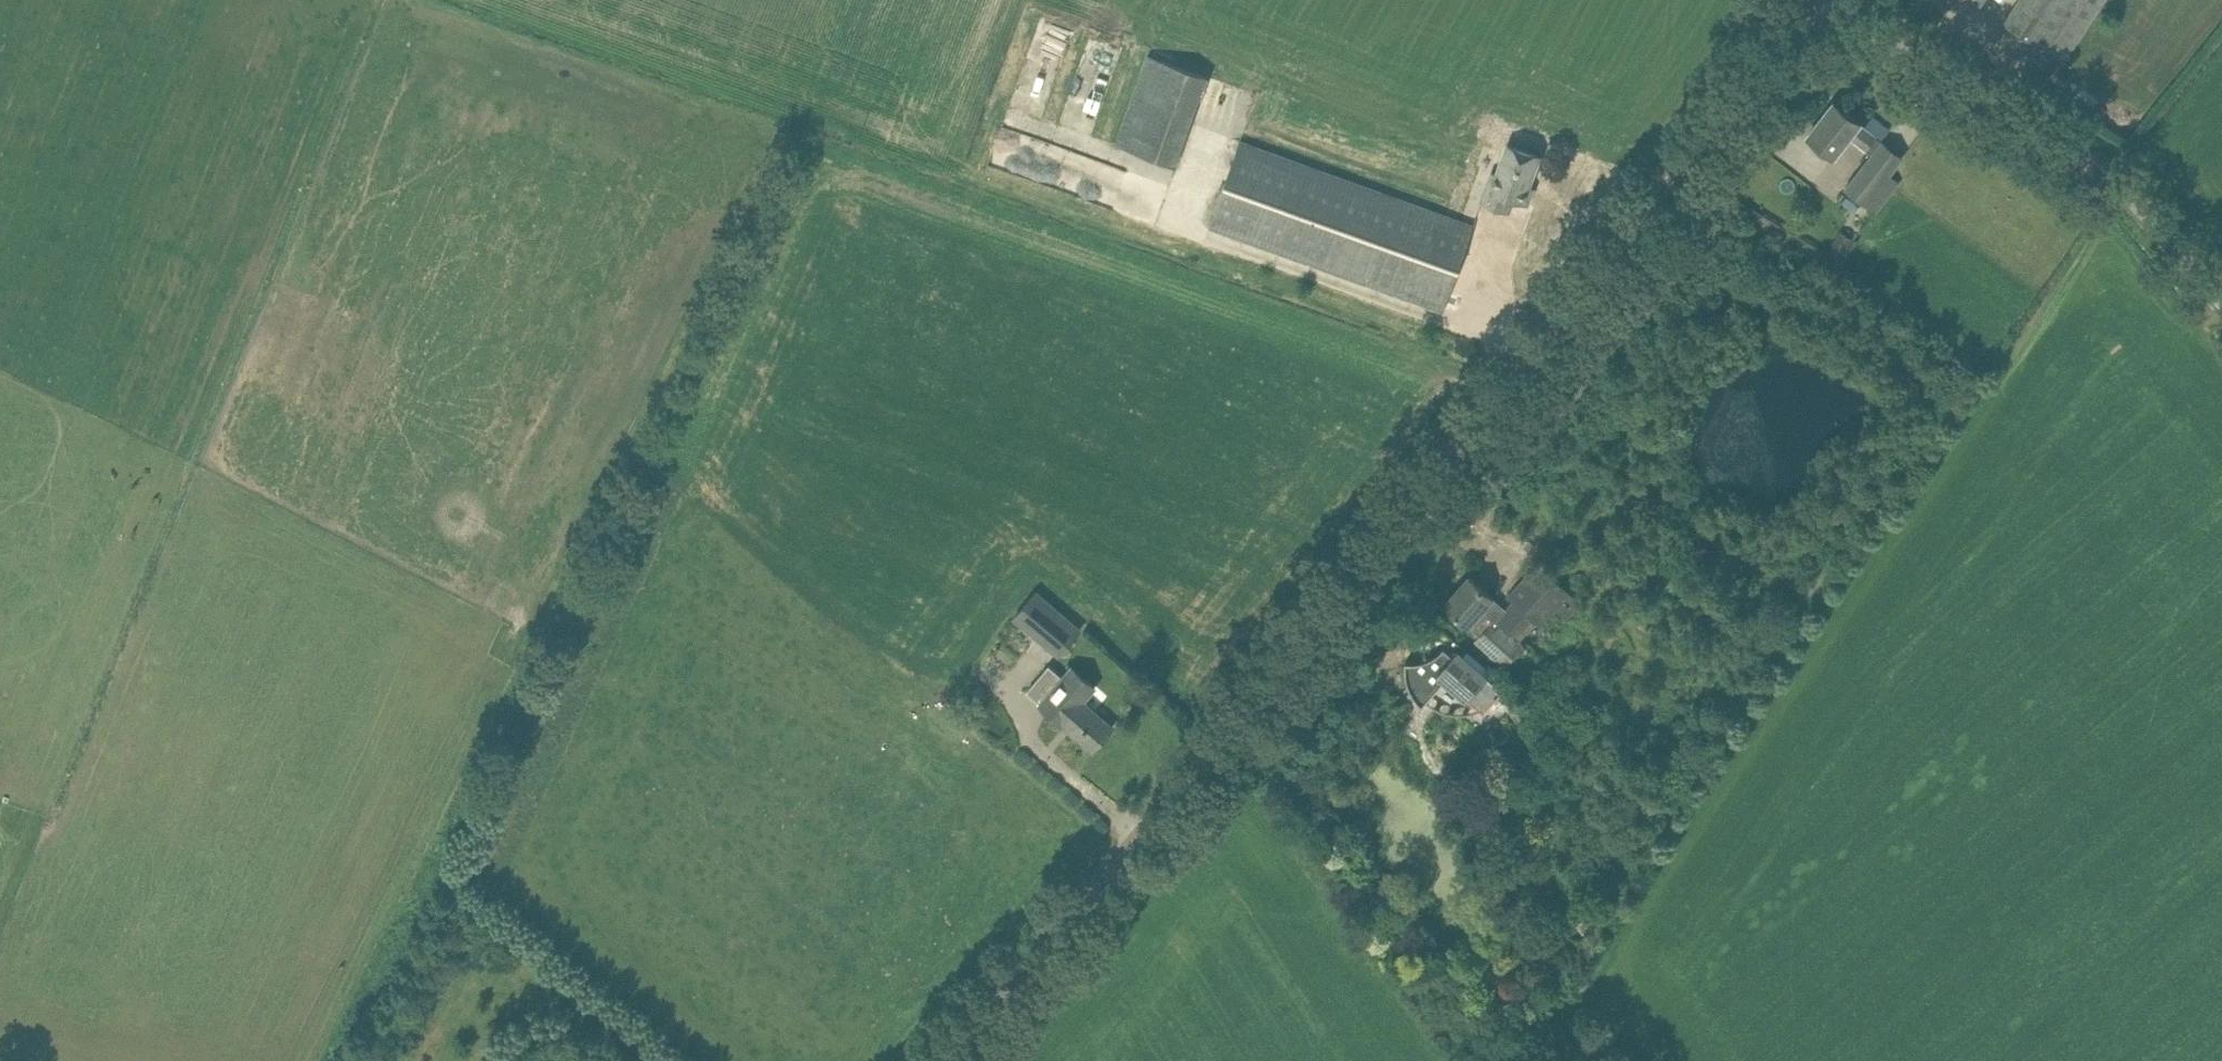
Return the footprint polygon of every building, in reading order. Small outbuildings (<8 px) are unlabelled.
[(2005,21),(2064,59),(2103,0),(2019,0),(2005,21)] [(1210,76),(1148,53),(1116,143),(1177,166),(1210,76)] [(1873,153),(1846,187),(1877,211),(1899,182),(1889,174),(1903,156),(1860,123),(1860,122),(1834,102),(1808,136),(1834,156),(1850,136),(1873,153)] [(1029,115),(1025,126),(1068,142),(1072,131),(1029,115)] [(1474,225),(1240,143),(1210,227),(1444,310),(1474,225)] [(1483,200),(1510,210),(1514,197),(1524,201),(1540,155),(1508,144),(1495,181),(1490,179),(1483,200)] [(1853,237),(1841,229),(1829,250),(1842,257),(1853,237)] [(1538,619),(1553,632),(1583,600),(1538,561),(1509,594),(1514,598),(1538,619)] [(1520,639),(1538,619),(1514,598),(1506,606),(1470,575),(1446,603),(1478,632),(1475,636),(1506,663),(1524,643),(1520,639)] [(1081,629),(1037,591),(1015,616),(1059,654),(1081,629)] [(1454,654),(1444,646),(1439,651),(1437,653),(1434,655),(1427,658),(1424,660),(1417,661),(1410,661),(1406,661),(1406,670),(1407,679),(1408,683),(1412,691),(1414,695),(1417,699),(1423,705),(1446,679),(1482,710),(1502,687),(1458,649),(1454,654)] [(1072,666),(1040,703),(1094,749),(1114,726),(1084,700),(1096,686),(1072,666)]
